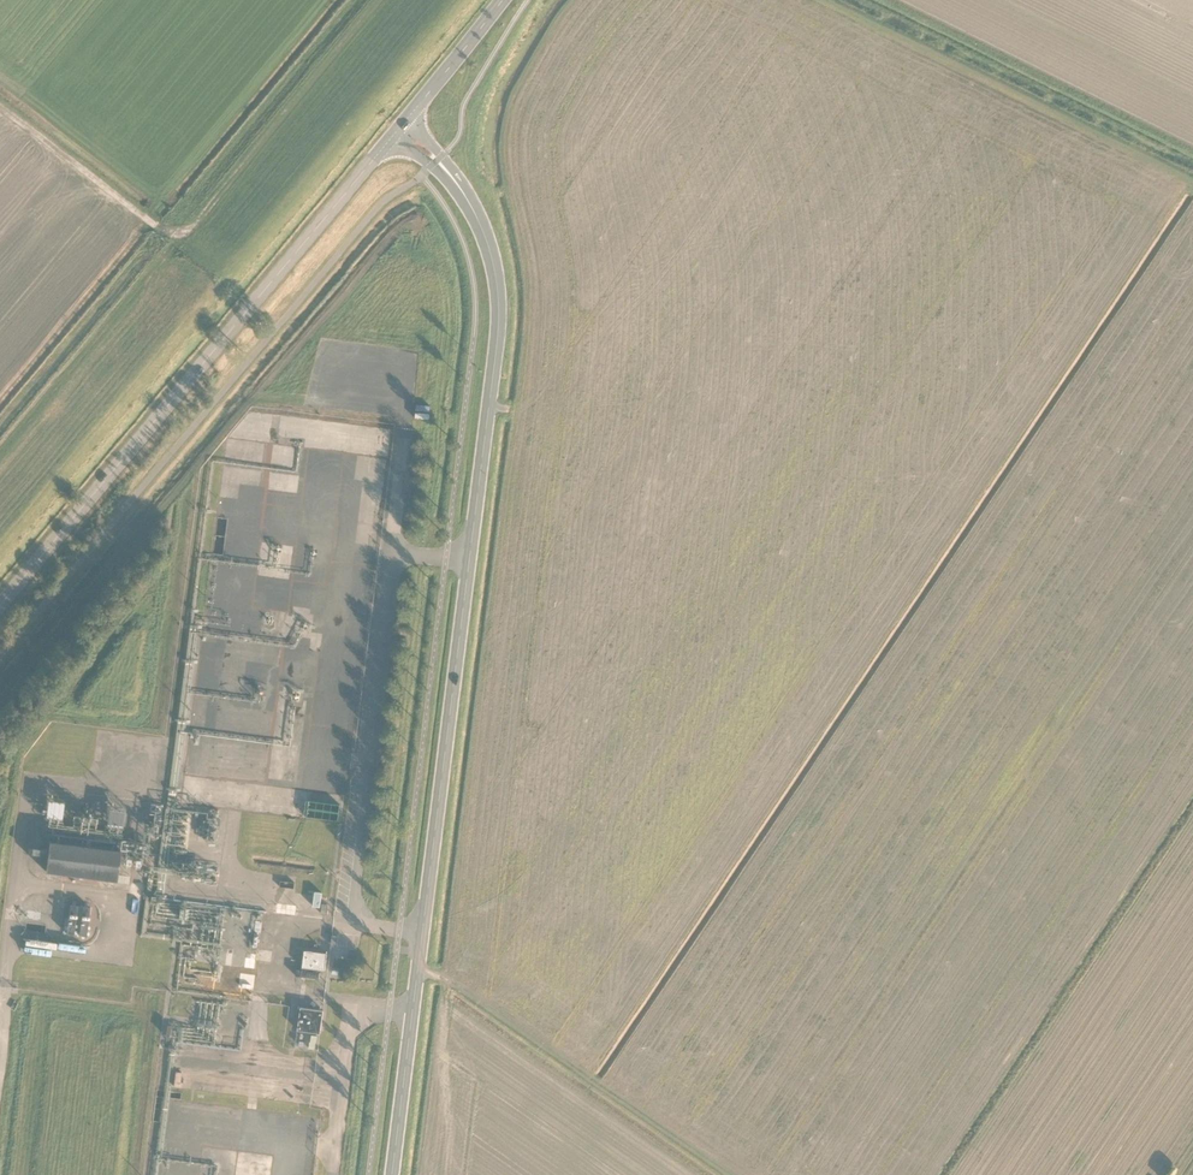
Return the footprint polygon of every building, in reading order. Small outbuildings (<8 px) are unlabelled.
[(417,403),(417,417),(431,417),(432,404),(417,403)] [(47,796),(47,816),(63,816),(63,796),(47,796)] [(107,825),(123,825),(124,804),(108,804),(107,825)] [(118,872),(121,850),(50,841),(46,871),(117,880),(128,881),(129,873),(118,872)] [(86,935),(92,907),(72,902),(65,931),(86,935)] [(303,967),(323,970),(325,970),(327,953),(305,950),(303,967)] [(298,1029),(320,1033),(324,1010),(301,1006),(298,1029)]
